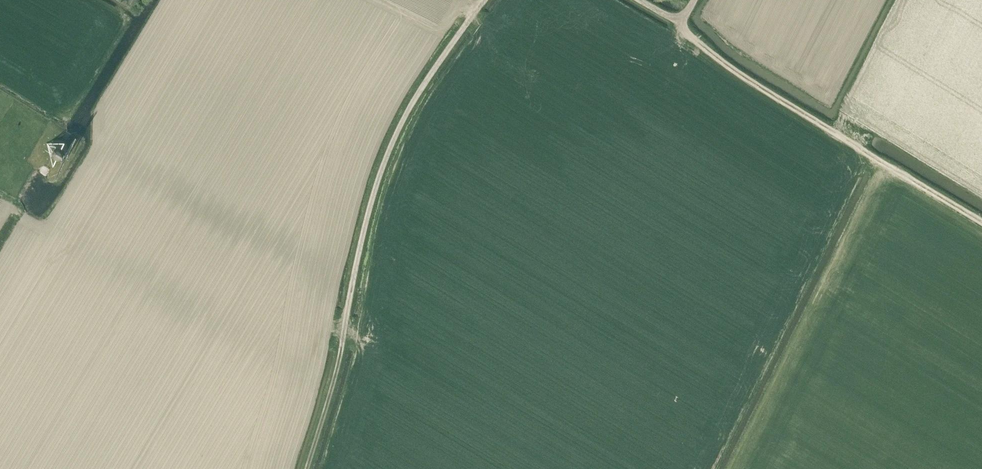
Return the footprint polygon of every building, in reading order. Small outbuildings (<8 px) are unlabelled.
[(56,158),(63,156),(67,150),(65,143),(59,140),(52,141),(49,147),(50,154),(56,158)]
